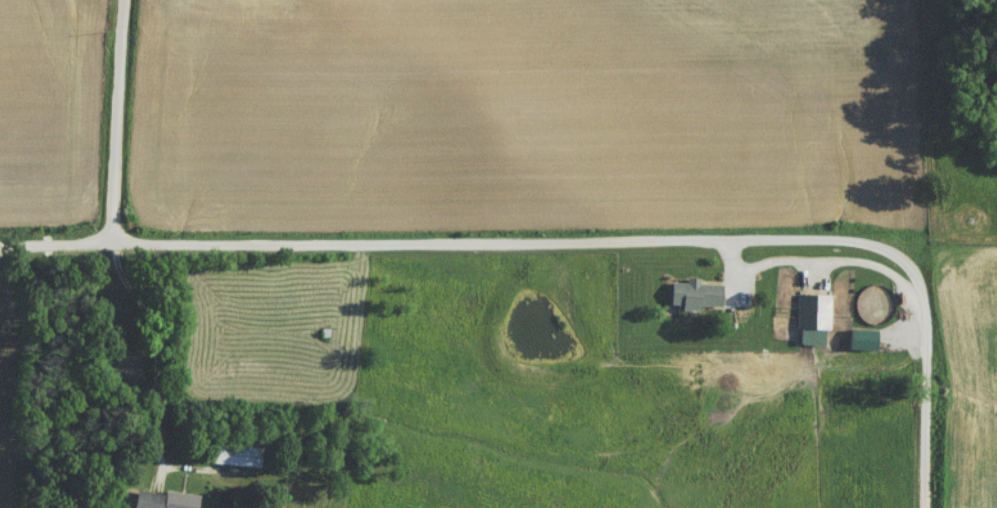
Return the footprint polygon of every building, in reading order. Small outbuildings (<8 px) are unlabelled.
[(721,292),(667,291),(667,310),(721,311),(721,292)] [(824,351),(826,301),(794,299),(792,350),(824,351)] [(246,450),(213,450),(213,471),(246,471),(246,450)] [(199,499),(134,496),(133,507),(199,507),(199,499)]
